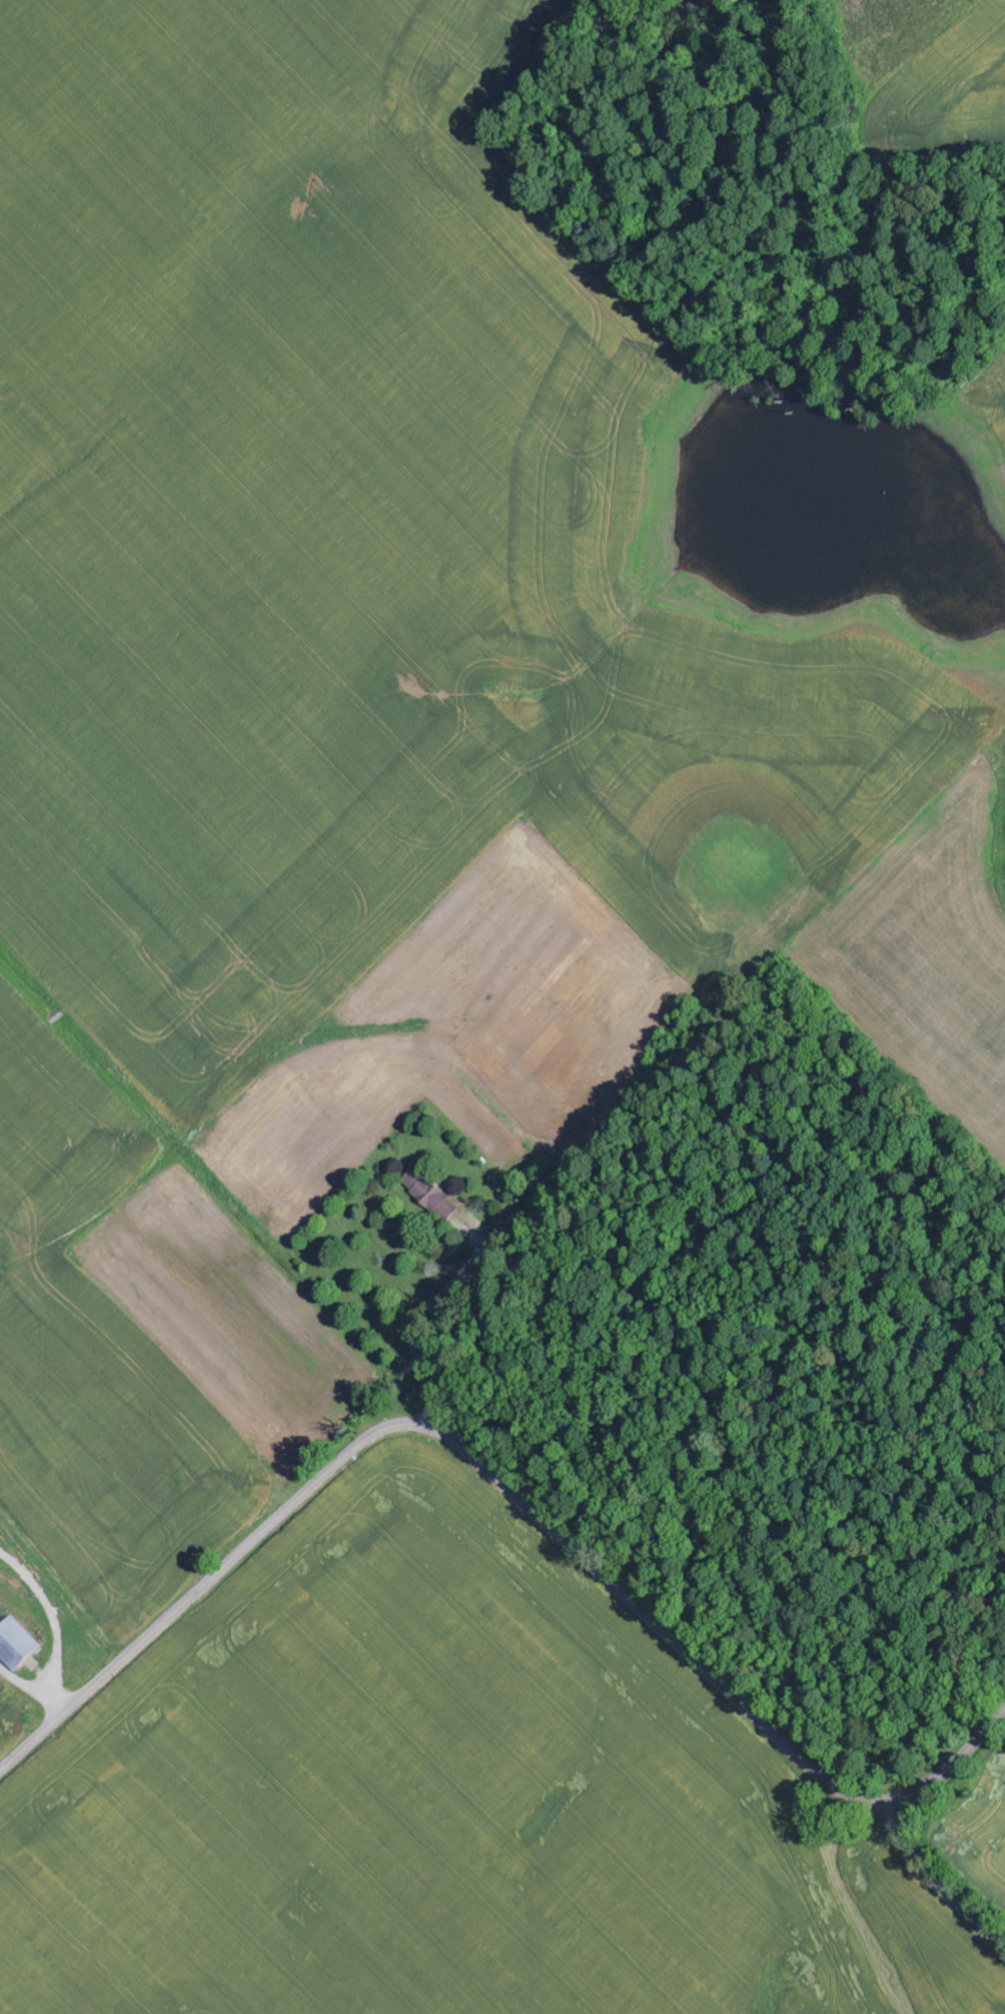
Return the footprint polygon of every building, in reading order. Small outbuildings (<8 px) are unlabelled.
[(418,1167),(403,1180),(441,1225),(455,1212),(418,1167)] [(14,1674),(41,1647),(12,1617),(0,1628),(0,1659),(14,1674)]
